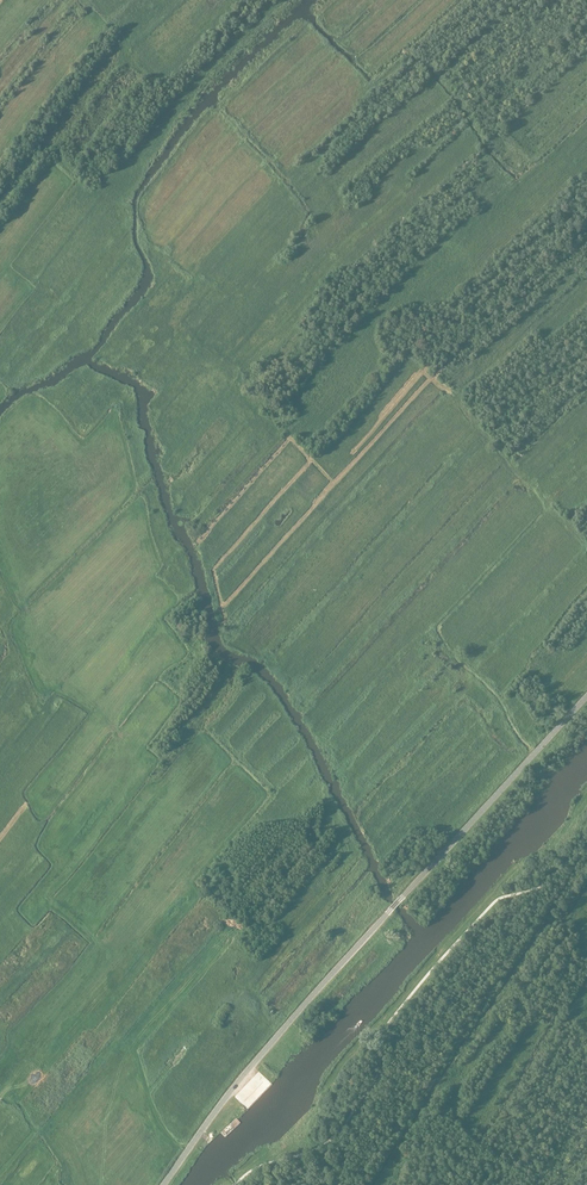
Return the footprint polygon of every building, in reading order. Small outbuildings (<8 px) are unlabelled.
[(560,675),(553,683),(558,688),(565,680),(560,675)] [(269,1064),(277,1070),(281,1065),(273,1059),(269,1064)]
